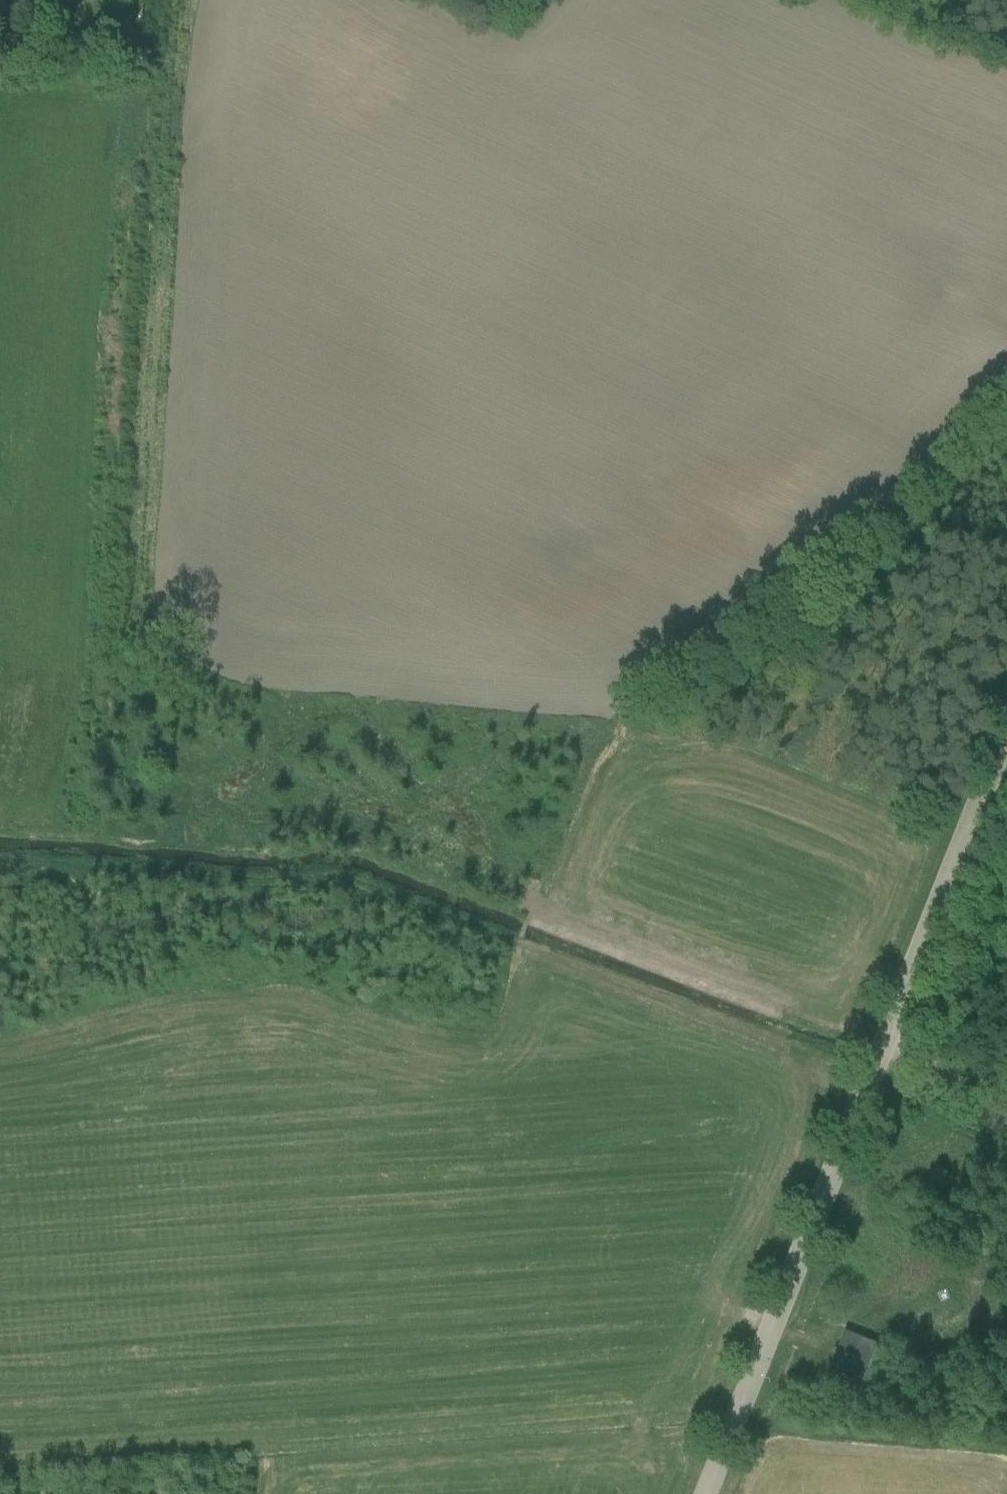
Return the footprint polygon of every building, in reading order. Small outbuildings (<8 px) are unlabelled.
[(253,216),(262,202),(252,196),(243,210),(253,216)] [(864,1381),(878,1345),(846,1333),(832,1369),(864,1381)]
